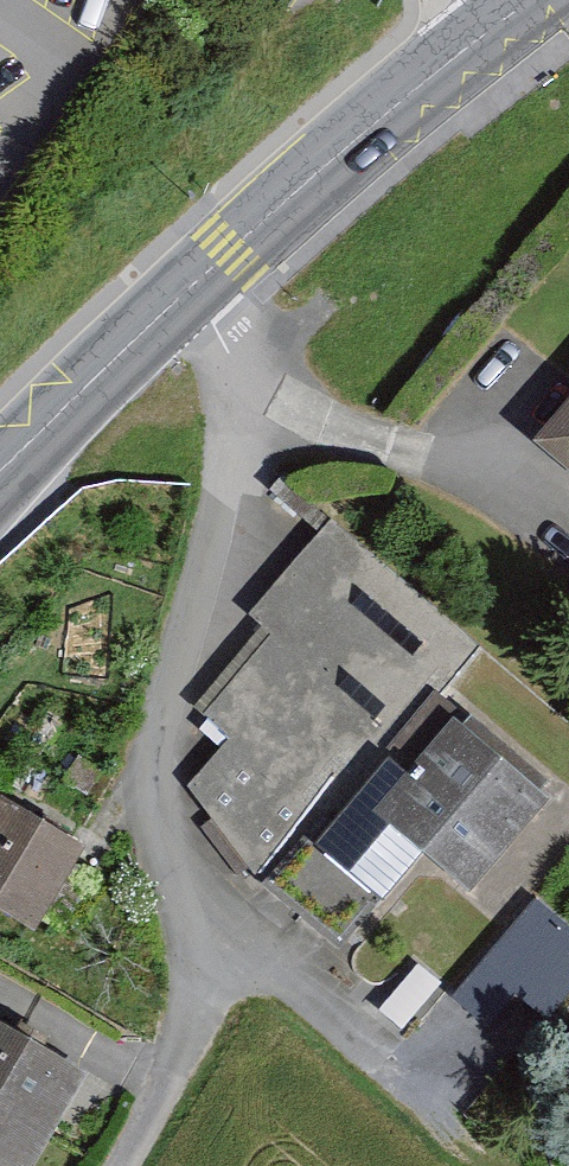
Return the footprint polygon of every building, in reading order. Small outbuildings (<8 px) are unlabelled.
[(536,453),(568,481),(568,415),(536,453)] [(485,646),(329,508),(222,628),(244,648),(183,716),(230,758),(197,795),(352,932),(419,857),(472,903),(554,811),(434,704),(485,646)] [(44,924),(92,842),(0,790),(0,899),(44,924)] [(538,1045),(568,999),(568,917),(531,891),(461,992),(538,1045)] [(27,1165),(37,1165),(92,1072),(0,1020),(0,1151),(27,1165)]
